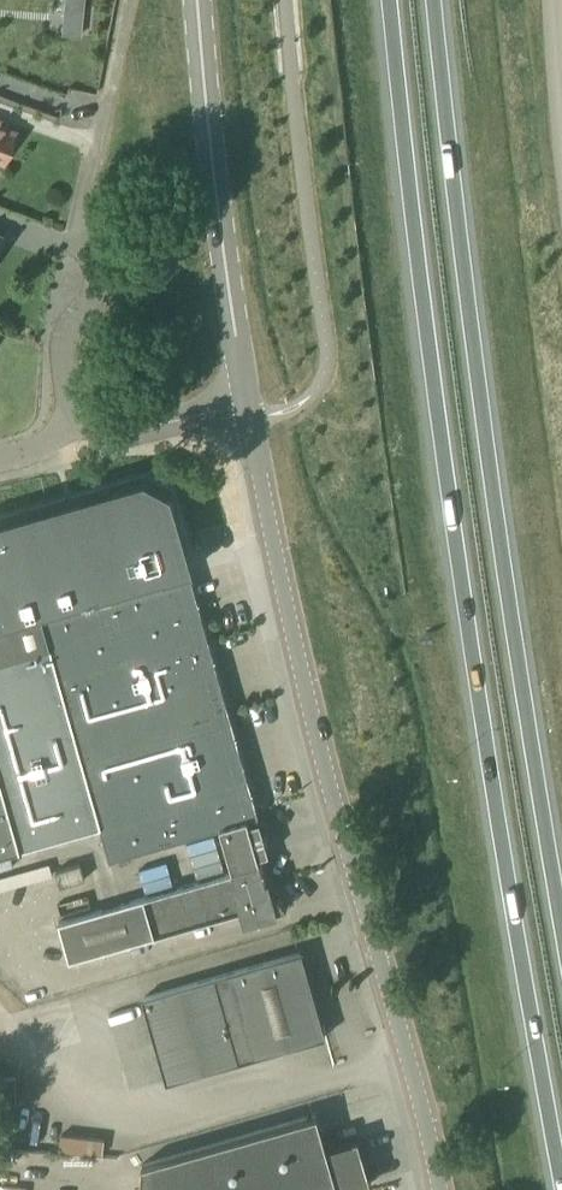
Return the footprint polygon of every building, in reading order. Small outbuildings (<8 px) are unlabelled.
[(0,130),(0,163),(2,164),(13,134),(0,130)] [(21,848),(53,964),(69,960),(243,909),(246,919),(287,908),(267,887),(267,886),(265,880),(260,861),(259,861),(258,856),(269,853),(260,821),(249,824),(248,819),(257,816),(256,811),(255,807),(228,713),(226,706),(208,644),(205,634),(187,570),(192,568),(170,491),(144,477),(0,518),(0,854),(21,848)] [(167,1082),(324,1037),(300,952),(143,997),(167,1082)] [(184,1189),(346,1189),(371,1183),(358,1138),(327,1147),(317,1114),(140,1165),(139,1187),(184,1189)] [(103,1154),(105,1139),(61,1134),(59,1149),(103,1154)]
